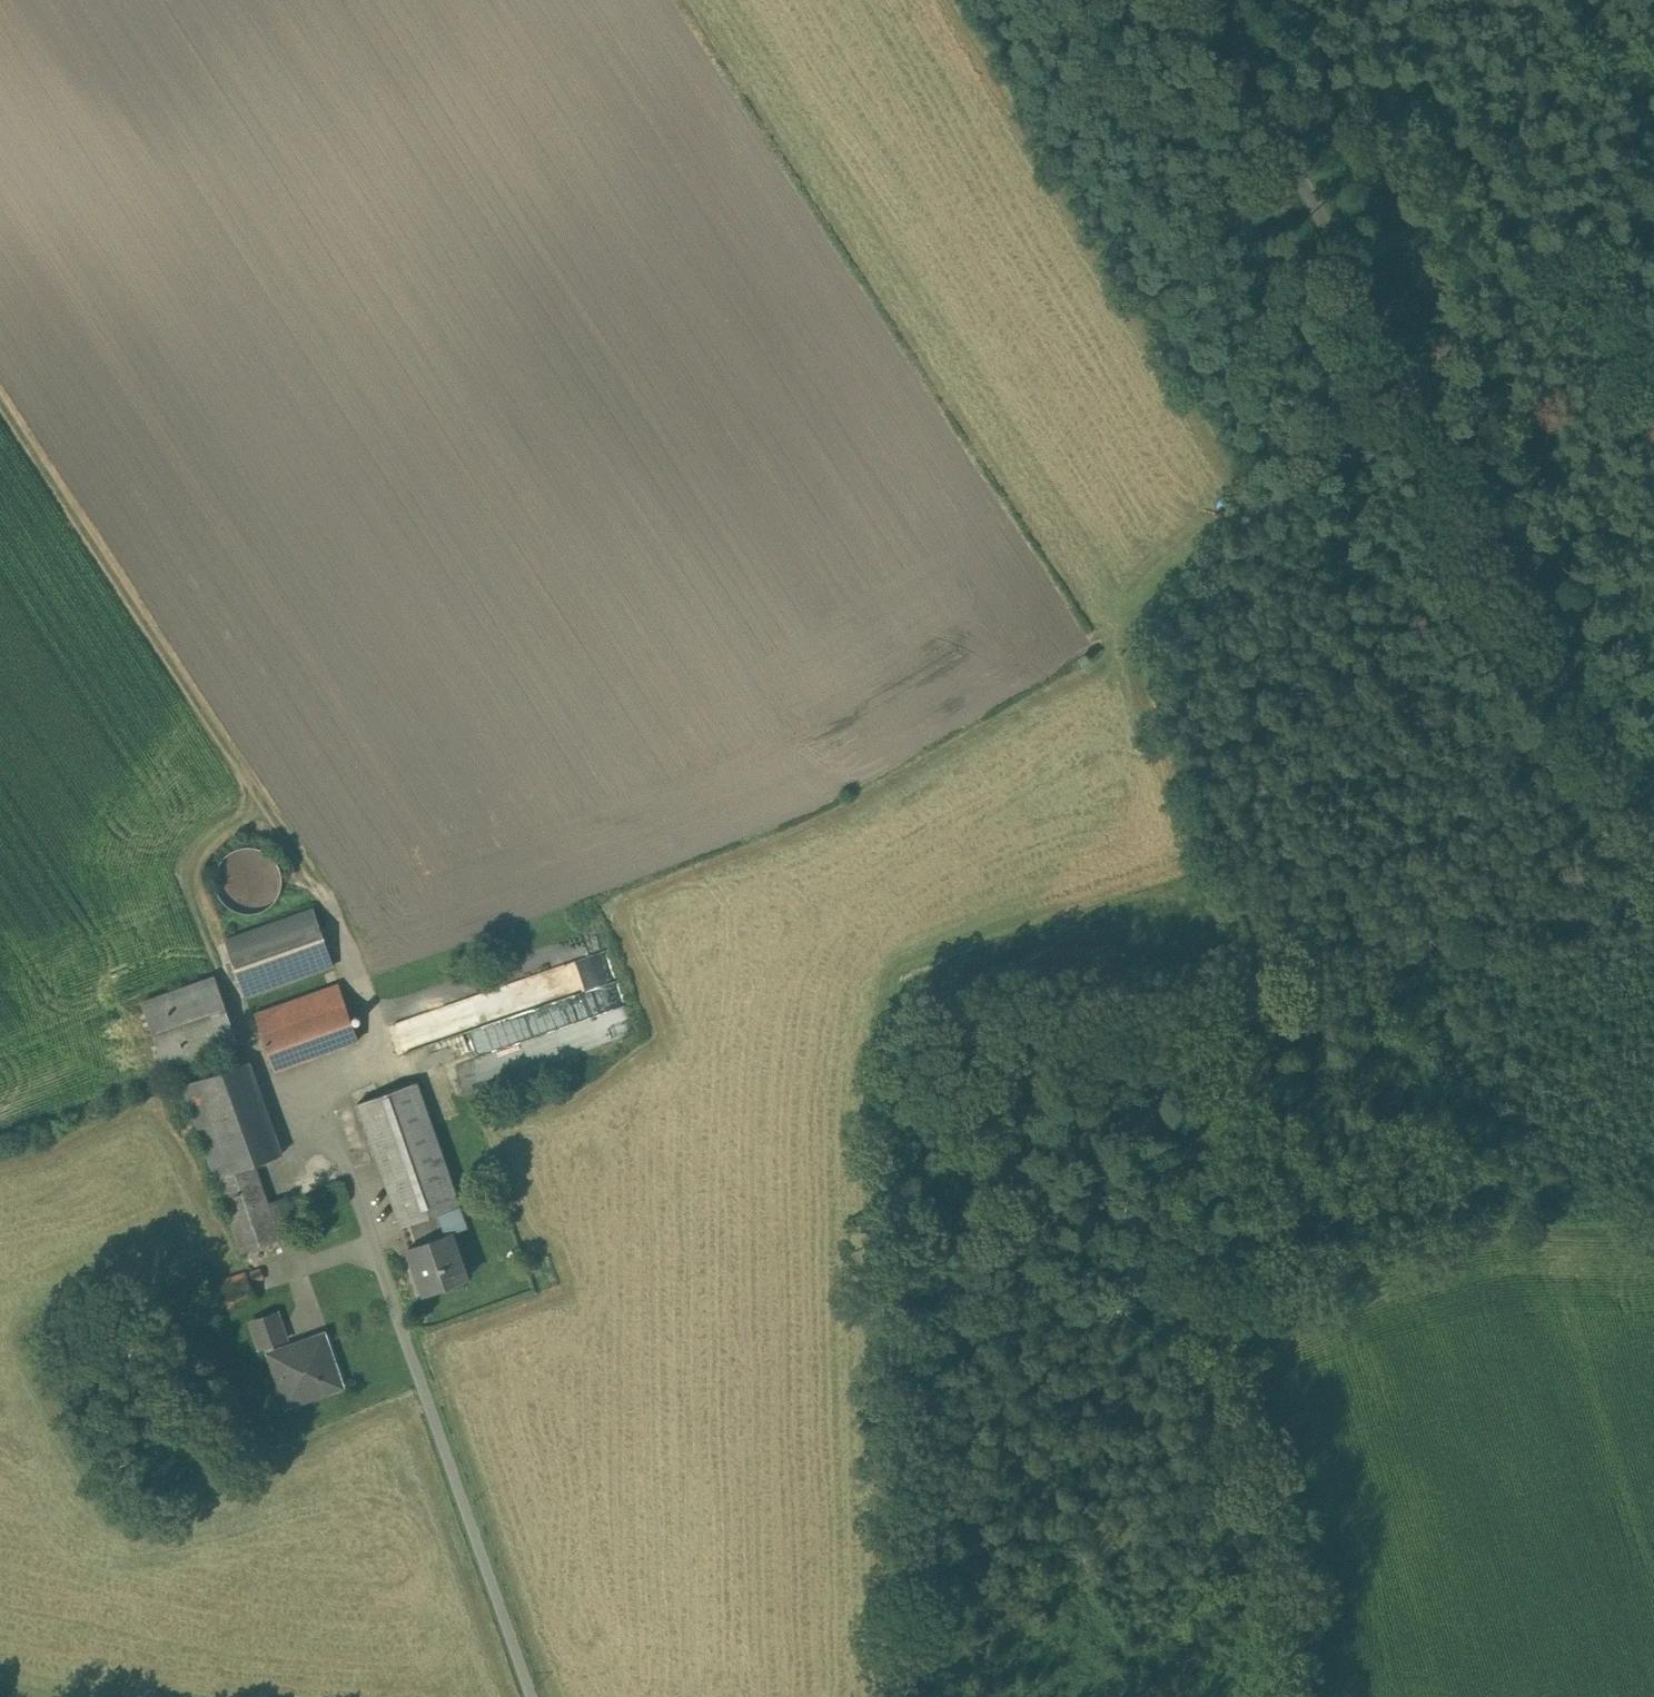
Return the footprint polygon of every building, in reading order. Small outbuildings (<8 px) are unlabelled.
[(278,903),(277,876),(221,877),(221,890),(232,890),(232,904),(278,903)] [(224,937),(245,995),(334,963),(313,905),(224,937)] [(507,979),(518,1012),(471,1026),(479,1050),(625,1006),(608,948),(507,979)] [(229,1025),(206,960),(133,985),(156,1051),(229,1025)] [(274,1071),(361,1038),(334,963),(245,995),(274,1071)] [(404,1043),(512,1010),(504,984),(396,1017),(404,1043)] [(281,1155),(250,1061),(185,1085),(223,1176),(281,1155)] [(409,1068),(349,1089),(402,1226),(459,1204),(409,1068)] [(455,1229),(403,1246),(420,1298),(472,1282),(455,1229)] [(230,1296),(256,1285),(248,1266),(207,1283),(219,1312),(234,1306),(230,1296)] [(251,1321),(259,1346),(285,1338),(277,1313),(251,1321)] [(324,1334),(269,1353),(286,1404),(341,1385),(324,1334)]
